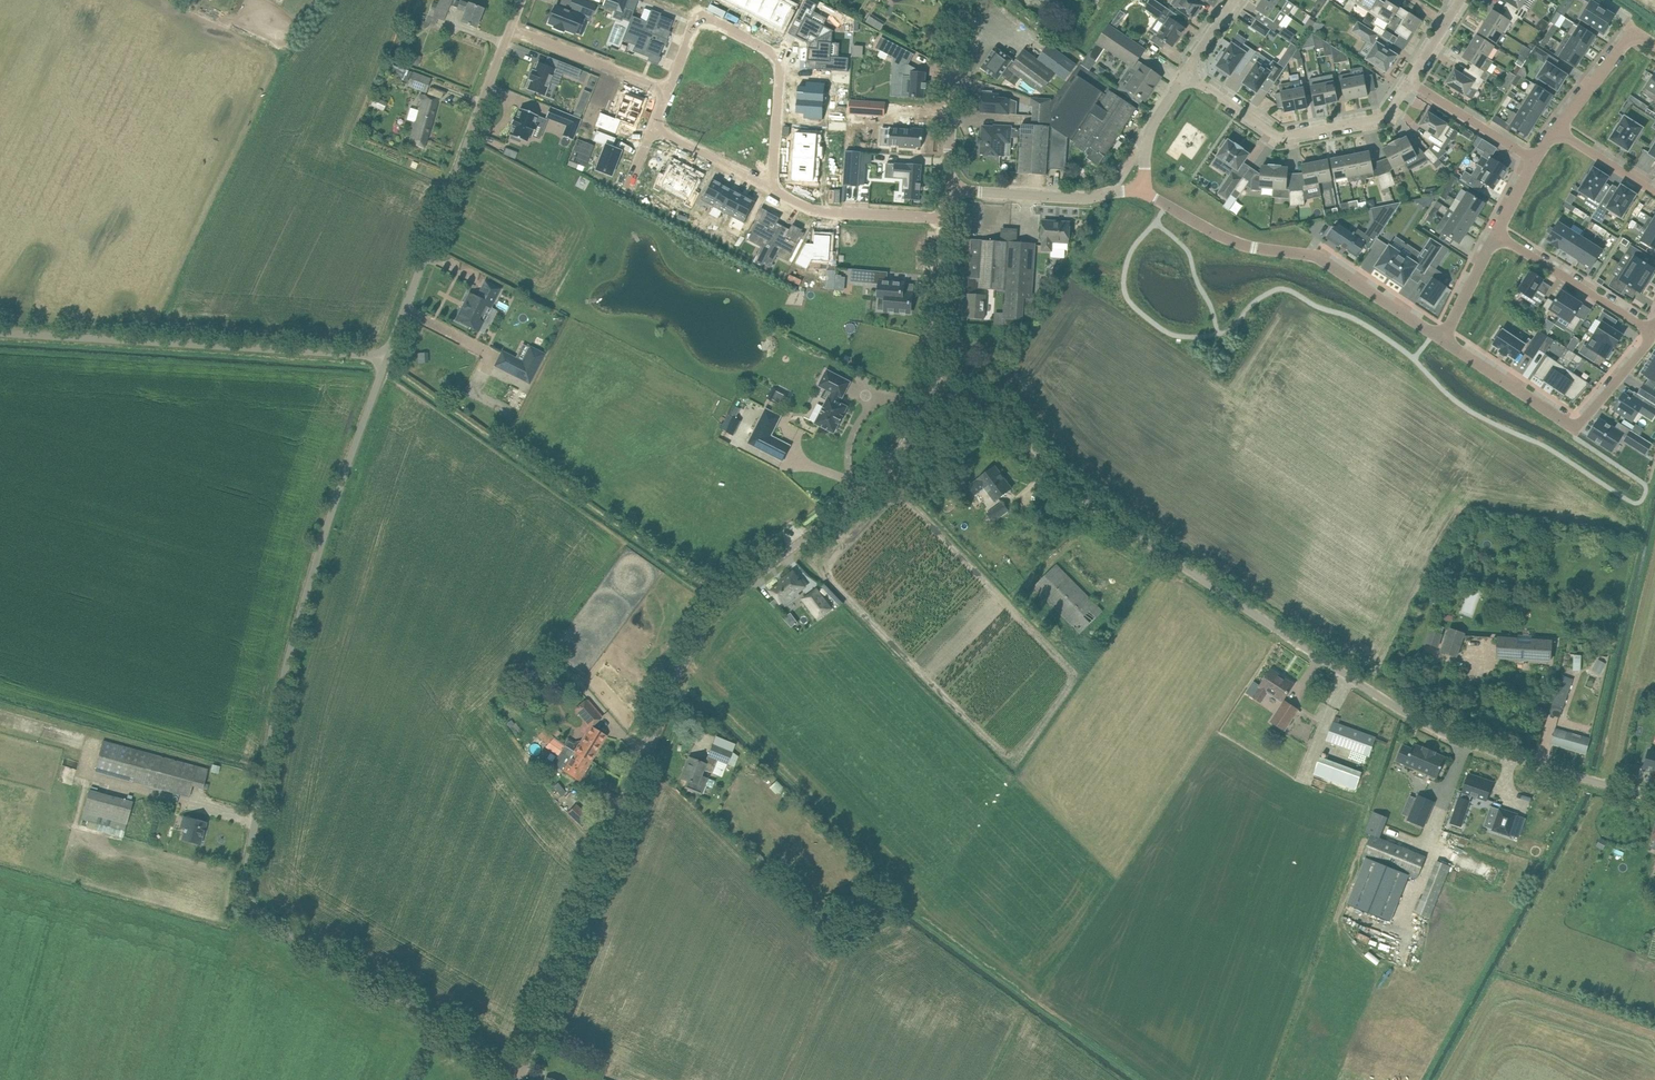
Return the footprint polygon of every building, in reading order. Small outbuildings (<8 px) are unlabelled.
[(462,22),(476,28),(483,9),(460,0),(460,1),(456,0),(440,0),(433,17),(443,21),(450,4),(458,8),(457,8),(466,12),(462,22)] [(574,32),(581,16),(588,19),(590,16),(594,5),(581,0),(573,0),(570,8),(571,9),(570,12),(556,6),(549,23),(555,25),(555,27),(563,30),(563,28),(574,32)] [(603,5),(622,13),(627,0),(605,0),(603,5)] [(626,7),(634,10),(638,0),(629,0),(626,7)] [(732,2),(744,9),(749,0),(733,0),(732,2)] [(744,9),(757,15),(765,0),(749,0),(744,9)] [(757,15),(769,22),(780,0),(765,0),(757,15)] [(780,0),(769,22),(782,29),(793,7),(780,0)] [(793,24),(800,28),(796,35),(807,41),(810,43),(811,43),(833,31),(811,19),(818,6),(807,0),(806,0),(793,24)] [(1145,9),(1158,18),(1150,30),(1155,34),(1151,40),(1150,40),(1163,49),(1167,42),(1173,47),(1182,35),(1180,33),(1183,29),(1177,25),(1178,24),(1173,20),(1177,15),(1156,0),(1152,0),(1145,9)] [(1197,0),(1173,0),(1171,4),(1183,12),(1192,19),(1194,16),(1196,17),(1200,10),(1197,8),(1200,5),(1195,2),(1197,0)] [(1265,0),(1263,0),(1260,0),(1256,6),(1258,7),(1256,10),(1268,18),(1265,21),(1277,29),(1280,24),(1287,15),(1265,0)] [(1287,15),(1289,16),(1296,6),(1287,0),(1265,0),(1287,15)] [(1373,14),(1382,0),(1381,0),(1354,0),(1353,2),(1373,14)] [(1396,15),(1399,17),(1404,9),(1401,7),(1398,11),(1382,0),(1373,14),(1389,25),(1396,15)] [(1507,10),(1519,18),(1522,20),(1528,10),(1523,4),(1526,0),(1505,0),(1511,4),(1507,10)] [(1596,31),(1604,36),(1610,26),(1609,25),(1614,15),(1592,1),(1581,19),(1598,30),(1596,31)] [(1562,5),(1558,12),(1562,15),(1564,16),(1568,9),(1562,5)] [(632,16),(634,11),(626,8),(621,19),(623,19),(630,22),(632,16)] [(630,22),(628,25),(665,39),(665,38),(661,37),(664,29),(669,31),(673,20),(661,16),(661,13),(651,9),(646,21),(632,16),(630,22)] [(1404,9),(1399,17),(1403,19),(1395,32),(1407,40),(1420,20),(1404,9)] [(1503,16),(1493,10),(1486,21),(1504,33),(1511,22),(1515,24),(1519,18),(1507,10),(1503,16)] [(855,19),(845,14),(842,19),(848,23),(855,19)] [(868,14),(865,23),(880,29),(883,20),(868,14)] [(1364,21),(1363,22),(1369,26),(1373,20),(1367,16),(1364,21)] [(1116,17),(1110,26),(1116,30),(1122,21),(1116,17)] [(1304,27),(1310,31),(1316,23),(1310,18),(1304,27)] [(1534,28),(1542,33),(1548,24),(1540,18),(1534,28)] [(1258,20),(1253,27),(1266,37),(1271,29),(1258,20)] [(1382,36),(1358,21),(1352,31),(1375,46),(1366,59),(1387,73),(1390,67),(1391,67),(1395,61),(1394,61),(1398,55),(1377,42),(1382,36)] [(1486,21),(1479,32),(1497,44),(1504,33),(1486,21)] [(1567,33),(1589,46),(1595,36),(1574,22),(1567,33)] [(628,25),(625,33),(637,38),(635,45),(632,51),(648,57),(649,58),(651,53),(659,57),(659,56),(663,45),(662,44),(665,39),(628,25)] [(1115,88),(1141,104),(1143,100),(1145,101),(1161,77),(1138,61),(1146,49),(1116,30),(1110,26),(1109,25),(1097,43),(1130,65),(1115,88)] [(1283,28),(1279,34),(1290,42),(1293,38),(1295,36),(1283,28)] [(1386,30),(1382,36),(1395,44),(1398,38),(1386,30)] [(810,48),(809,60),(818,61),(818,68),(850,69),(850,61),(831,61),(832,49),(833,31),(811,43),(811,48),(810,48)] [(1333,55),(1331,45),(1312,33),(1315,47),(1316,50),(1324,48),(1326,56),(1333,55)] [(1567,33),(1561,43),(1582,56),(1589,46),(1567,33)] [(1477,35),(1470,47),(1487,57),(1494,46),(1477,35)] [(876,47),(876,48),(894,58),(897,59),(898,59),(897,58),(902,48),(914,55),(915,55),(915,54),(881,37),(876,47)] [(1554,53),(1576,67),(1582,56),(1561,43),(1554,53)] [(1076,65),(1049,44),(1037,59),(1056,73),(1065,80),(1076,65)] [(1221,61),(1217,66),(1221,68),(1219,71),(1226,75),(1227,73),(1231,75),(1241,59),(1248,64),(1250,61),(1255,53),(1243,44),(1239,49),(1232,44),(1226,54),(1223,52),(1219,59),(1221,61)] [(1341,62),(1339,51),(1331,45),(1333,55),(1335,63),(1341,62)] [(853,46),(852,57),(861,58),(862,47),(853,46)] [(1531,54),(1544,62),(1549,54),(1535,46),(1531,54)] [(1300,47),(1292,58),(1298,60),(1297,59),(1302,58),(1300,50),(1300,47)] [(1487,72),(1493,62),(1487,57),(1470,47),(1463,58),(1473,64),(1469,70),(1481,78),(1485,80),(1486,81),(1491,74),(1487,72)] [(1024,50),(1015,62),(997,49),(994,52),(993,51),(990,55),(991,56),(983,67),(982,66),(980,68),(990,75),(990,74),(998,80),(1001,76),(1008,82),(1015,73),(1042,93),(1056,73),(1037,59),(1024,50)] [(1255,65),(1243,83),(1248,87),(1246,88),(1251,92),(1253,90),(1257,93),(1268,78),(1275,83),(1285,68),(1292,57),(1285,52),(1278,63),(1274,60),(1272,62),(1262,55),(1256,51),(1255,53),(1250,61),(1255,65)] [(421,66),(424,57),(413,53),(410,61),(421,66)] [(1520,56),(1518,60),(1524,64),(1527,60),(1520,56)] [(548,57),(544,66),(536,62),(533,71),(531,70),(527,78),(530,79),(526,88),(543,95),(553,69),(575,78),(579,69),(548,57)] [(1086,58),(1081,65),(1090,71),(1096,63),(1087,57),(1086,58)] [(919,73),(919,70),(919,71),(919,70),(909,65),(902,61),(901,61),(905,63),(904,85),(892,84),(892,95),(925,98),(926,89),(927,89),(927,88),(926,88),(926,84),(927,84),(927,83),(926,83),(927,72),(926,72),(926,73),(919,73)] [(1550,89),(1558,94),(1564,85),(1562,84),(1568,75),(1547,62),(1537,77),(1551,87),(1550,89)] [(1109,86),(1110,84),(1090,71),(1081,65),(1080,64),(1054,99),(1052,102),(1048,169),(1069,170),(1071,143),(1073,145),(1111,87),(1109,86)] [(1481,78),(1469,70),(1465,77),(1455,70),(1454,72),(1453,72),(1447,81),(1448,82),(1447,83),(1465,95),(1470,88),(1478,90),(1484,80),(1485,80),(1481,78)] [(408,85),(426,91),(430,79),(412,73),(408,85)] [(1356,98),(1353,78),(1352,73),(1340,75),(1345,100),(1356,98)] [(1373,74),(1353,78),(1356,98),(1368,95),(1367,89),(1375,87),(1373,74)] [(1653,100),(1654,96),(1654,74),(1642,93),(1653,100)] [(1326,104),(1338,101),(1333,75),(1321,77),(1323,84),(1326,104)] [(1326,104),(1323,84),(1321,77),(1309,79),(1315,106),(1326,104)] [(1503,81),(1499,89),(1506,93),(1510,86),(1503,81)] [(1553,96),(1532,82),(1525,93),(1527,94),(1546,106),(1553,96)] [(798,87),(798,100),(822,101),(824,84),(807,83),(806,88),(798,87)] [(1116,91),(1111,87),(1073,145),(1089,155),(1087,158),(1099,166),(1137,109),(1114,93),(1116,91)] [(1304,88),(1292,90),(1296,110),(1308,107),(1304,88)] [(583,90),(579,98),(586,101),(589,93),(583,90)] [(983,90),(983,92),(982,92),(980,111),(1010,113),(1011,97),(999,96),(999,93),(992,92),(992,91),(983,90)] [(1296,110),(1292,90),(1275,94),(1278,108),(1284,107),(1285,112),(1296,110)] [(410,108),(407,119),(416,122),(410,143),(414,144),(424,147),(438,99),(427,96),(422,94),(420,100),(422,101),(419,111),(410,108)] [(599,113),(595,126),(615,134),(619,121),(633,126),(636,118),(637,119),(639,112),(638,112),(642,101),(623,94),(614,119),(599,113)] [(1546,106),(1527,94),(1521,103),(1540,116),(1546,106)] [(371,105),(383,110),(387,102),(375,97),(371,105)] [(1052,102),(1054,99),(1031,97),(1030,106),(1033,106),(1032,125),(1022,124),(1022,129),(1011,128),(1012,126),(999,126),(999,127),(983,126),(981,155),(1001,156),(1002,143),(1011,143),(1011,137),(1021,137),(1019,173),(1047,175),(1047,169),(1048,169),(1052,102)] [(798,100),(797,112),(805,113),(804,118),(821,119),(822,101),(798,100)] [(850,100),(849,113),(872,115),(873,102),(850,100)] [(1540,116),(1521,103),(1519,102),(1516,106),(1521,109),(1518,114),(1518,115),(1534,125),(1540,116)] [(1643,103),(1639,108),(1645,112),(1648,109),(1649,107),(1643,103)] [(576,107),(573,115),(580,117),(583,109),(576,107)] [(530,136),(532,137),(537,125),(544,128),(547,120),(537,116),(538,115),(520,108),(509,135),(511,136),(510,139),(520,143),(521,140),(527,142),(530,136)] [(1534,125),(1518,115),(1518,114),(1513,111),(1506,122),(1512,127),(1528,136),(1534,125)] [(562,136),(572,140),(581,119),(562,112),(558,122),(566,126),(562,136)] [(1433,143),(1429,149),(1439,160),(1439,159),(1448,151),(1442,147),(1448,138),(1446,135),(1451,126),(1428,112),(1427,114),(1420,123),(1421,124),(1420,126),(1430,132),(1426,138),(1433,143)] [(1615,132),(1611,140),(1628,151),(1642,128),(1624,117),(1620,125),(1618,124),(1613,131),(1615,132)] [(1512,127),(1506,122),(1503,120),(1499,125),(1509,131),(1512,127)] [(890,128),(889,145),(900,146),(899,147),(915,149),(915,147),(921,147),(923,129),(911,128),(911,129),(890,128)] [(597,132),(594,140),(606,145),(596,170),(611,175),(621,151),(613,147),(616,139),(597,132)] [(790,143),(790,145),(816,147),(817,136),(790,134),(790,143)] [(1424,153),(1415,144),(1412,146),(1407,137),(1401,140),(1400,138),(1394,141),(1405,162),(1409,170),(1429,160),(1424,153)] [(1482,139),(1477,148),(1491,157),(1484,168),(1501,179),(1508,167),(1492,157),(1497,148),(1482,139)] [(575,140),(569,155),(584,161),(590,146),(575,140)] [(1238,171),(1250,154),(1243,150),(1243,149),(1236,144),(1235,144),(1229,140),(1227,142),(1225,141),(1221,147),(1223,148),(1217,156),(1218,157),(1212,165),(1218,169),(1224,161),(1238,171)] [(1405,162),(1394,141),(1388,144),(1389,146),(1384,149),(1394,168),(1405,162)] [(790,145),(789,156),(815,158),(818,158),(819,147),(816,147),(790,145)] [(1439,160),(1429,149),(1424,153),(1429,160),(1434,164),(1439,160)] [(846,151),(843,185),(859,187),(859,184),(865,185),(866,170),(860,170),(861,152),(846,151)] [(1362,180),(1361,180),(1362,185),(1367,184),(1366,179),(1375,177),(1370,152),(1357,154),(1362,180)] [(1349,182),(1361,180),(1362,180),(1357,154),(1344,157),(1348,177),(1349,182)] [(789,156),(788,168),(815,170),(815,158),(789,156)] [(1335,179),(1348,177),(1344,157),(1331,159),(1335,179)] [(1439,160),(1434,164),(1437,168),(1443,163),(1442,162),(1439,159),(1439,160)] [(1328,160),(1315,163),(1319,183),(1332,180),(1328,160)] [(675,191),(686,169),(684,168),(685,166),(677,162),(676,164),(673,162),(666,176),(659,172),(653,188),(659,191),(663,184),(675,191)] [(886,163),(885,176),(906,177),(905,189),(904,199),(920,200),(921,190),(921,184),(922,165),(907,164),(895,163),(895,164),(886,163)] [(1303,190),(1297,191),(1298,205),(1305,205),(1304,191),(1320,188),(1319,183),(1315,163),(1302,165),(1306,185),(1303,185),(1303,190)] [(1273,189),(1275,165),(1269,164),(1268,166),(1262,166),(1261,175),(1255,174),(1252,179),(1251,190),(1261,191),(1261,187),(1273,189)] [(1282,165),(1275,165),(1273,189),(1287,190),(1288,168),(1282,168),(1282,165)] [(1465,172),(1460,180),(1479,192),(1484,184),(1494,190),(1501,179),(1484,168),(1479,165),(1472,176),(1465,172)] [(788,168),(788,180),(814,181),(815,170),(788,168)] [(1579,190),(1589,197),(1585,203),(1596,210),(1606,194),(1600,190),(1608,177),(1604,175),(1606,173),(1598,168),(1597,170),(1593,168),(1589,175),(1587,174),(1582,182),(1584,183),(1579,190)] [(699,176),(697,175),(698,173),(690,169),(689,171),(686,169),(675,191),(687,197),(684,204),(691,208),(699,193),(692,190),(699,176)] [(1391,171),(1384,173),(1389,187),(1396,185),(1391,171)] [(1233,172),(1218,193),(1228,200),(1231,195),(1244,177),(1243,177),(1242,179),(1233,172)] [(1389,187),(1384,173),(1377,176),(1384,194),(1390,192),(1389,187)] [(1228,200),(1223,207),(1226,208),(1229,210),(1237,199),(1241,193),(1250,181),(1244,177),(1231,195),(1228,200)] [(710,182),(700,201),(711,207),(721,188),(710,182)] [(1596,210),(1592,217),(1596,220),(1602,212),(1604,214),(1608,208),(1622,217),(1628,208),(1630,209),(1634,203),(1632,201),(1636,195),(1633,193),(1635,190),(1627,184),(1624,187),(1622,186),(1615,196),(1608,192),(1606,194),(1596,210)] [(721,188),(711,207),(722,213),(732,193),(721,188)] [(732,193),(722,213),(732,218),(743,199),(732,193)] [(1468,193),(1461,203),(1479,214),(1485,203),(1468,193)] [(743,199),(732,218),(743,224),(754,204),(743,199)] [(1461,203),(1455,213),(1472,224),(1479,214),(1461,203)] [(1472,224),(1455,213),(1449,209),(1443,219),(1466,233),(1472,224)] [(758,221),(752,233),(765,240),(762,246),(763,247),(759,255),(757,254),(753,262),(762,267),(783,226),(778,223),(780,218),(768,211),(762,222),(758,220),(758,221)] [(1587,215),(1581,211),(1579,216),(1584,219),(1587,215)] [(1650,217),(1643,227),(1654,234),(1654,220),(1650,217)] [(1365,247),(1380,226),(1369,219),(1360,232),(1352,226),(1348,232),(1335,223),(1333,225),(1330,223),(1321,235),(1335,244),(1337,241),(1344,246),(1344,247),(1353,254),(1360,244),(1365,247)] [(1552,244),(1558,248),(1571,228),(1560,220),(1548,240),(1552,243),(1552,244)] [(1043,232),(1042,241),(1043,241),(1043,250),(1052,250),(1052,249),(1068,250),(1069,243),(1069,234),(1070,223),(1043,221),(1043,232)] [(1447,223),(1440,233),(1459,245),(1465,235),(1447,223)] [(783,226),(762,267),(764,263),(765,264),(771,267),(777,255),(781,248),(793,255),(804,233),(801,231),(802,229),(793,224),(790,229),(783,226)] [(703,236),(706,229),(701,227),(698,233),(703,236)] [(1643,227),(1647,230),(1641,240),(1654,249),(1654,234),(1643,227)] [(1571,228),(1558,248),(1559,248),(1559,247),(1569,254),(1583,232),(1580,236),(1570,230),(1571,228)] [(720,242),(724,234),(719,232),(715,239),(720,242)] [(1583,232),(1569,254),(1580,260),(1579,261),(1580,261),(1594,239),(1583,232)] [(806,243),(795,264),(807,271),(812,260),(830,262),(832,236),(815,235),(814,244),(806,243)] [(1390,246),(1376,266),(1404,285),(1409,277),(1415,268),(1424,274),(1425,274),(1431,265),(1436,257),(1440,251),(1444,246),(1431,238),(1420,253),(1396,237),(1390,246)] [(1623,238),(1621,242),(1626,246),(1629,241),(1624,237),(1623,238)] [(848,238),(839,238),(838,253),(847,254),(848,238)] [(1005,290),(1009,241),(972,239),(969,278),(979,279),(979,289),(1005,290)] [(1594,239),(1580,261),(1580,262),(1591,268),(1605,246),(1594,239)] [(1035,243),(1009,241),(1005,290),(1004,319),(1003,326),(1018,326),(1022,320),(1037,298),(1032,298),(1032,292),(1035,243)] [(1626,252),(1634,257),(1628,268),(1627,268),(1649,282),(1654,274),(1653,273),(1654,269),(1642,261),(1646,255),(1631,245),(1626,252)] [(1440,251),(1436,257),(1442,261),(1446,255),(1440,251)] [(847,254),(838,253),(837,267),(846,268),(847,254)] [(1056,271),(1060,265),(1056,262),(1052,268),(1056,271)] [(1424,274),(1421,280),(1429,285),(1421,297),(1434,305),(1447,287),(1439,282),(1444,274),(1431,265),(1425,274),(1424,274)] [(1615,276),(1608,286),(1622,294),(1628,284),(1640,293),(1643,289),(1644,290),(1649,282),(1627,268),(1620,279),(1615,276)] [(826,269),(825,288),(835,289),(836,270),(826,269)] [(852,274),(851,281),(871,283),(872,280),(872,270),(852,269),(852,274)] [(1523,292),(1521,295),(1539,307),(1546,295),(1537,289),(1543,280),(1544,279),(1538,276),(1539,275),(1533,270),(1532,272),(1531,271),(1527,276),(1526,275),(1522,282),(1523,283),(1519,290),(1523,292)] [(1598,277),(1596,282),(1602,285),(1605,281),(1598,277)] [(887,292),(886,311),(910,313),(912,294),(902,293),(903,283),(880,281),(879,292),(887,292)] [(470,293),(457,320),(473,329),(485,305),(490,307),(500,289),(486,282),(478,297),(470,293)] [(1564,292),(1561,291),(1554,302),(1549,298),(1540,310),(1547,314),(1550,310),(1560,316),(1573,296),(1565,291),(1564,292)] [(967,307),(968,307),(968,318),(984,319),(986,295),(968,294),(967,307)] [(1573,296),(1560,316),(1570,322),(1567,327),(1573,331),(1581,319),(1575,315),(1582,304),(1579,302),(1580,300),(1573,296)] [(1617,317),(1603,309),(1597,319),(1605,323),(1599,332),(1620,344),(1627,331),(1613,323),(1617,317)] [(1545,319),(1540,330),(1548,334),(1554,323),(1545,319)] [(1532,360),(1545,340),(1535,334),(1530,342),(1527,340),(1523,346),(1500,332),(1499,333),(1497,332),(1492,340),(1494,342),(1491,347),(1498,352),(1497,354),(1505,358),(1506,356),(1514,361),(1519,352),(1532,360)] [(1594,342),(1586,337),(1581,347),(1593,354),(1596,348),(1612,357),(1613,355),(1615,356),(1618,350),(1617,349),(1620,344),(1599,332),(1594,342)] [(1548,336),(1540,348),(1546,353),(1554,341),(1548,336)] [(1571,342),(1567,348),(1568,349),(1573,352),(1577,346),(1571,342)] [(523,362),(515,358),(508,372),(529,383),(544,354),(530,347),(523,362)] [(1568,350),(1564,357),(1571,362),(1572,360),(1576,354),(1573,352),(1568,349),(1567,348),(1567,349),(1568,349),(1568,350)] [(1654,403),(1654,391),(1653,390),(1654,388),(1654,352),(1654,351),(1642,372),(1650,378),(1645,385),(1644,385),(1639,393),(1654,403)] [(1576,354),(1572,360),(1579,364),(1583,359),(1583,358),(1576,354)] [(1553,389),(1567,368),(1547,355),(1533,375),(1534,376),(1535,375),(1554,388),(1553,388),(1553,389)] [(1567,368),(1553,389),(1554,389),(1554,388),(1573,401),(1572,401),(1573,402),(1589,383),(1567,368)] [(844,394),(850,382),(826,370),(818,386),(824,389),(821,397),(827,400),(815,422),(834,432),(839,423),(840,424),(844,416),(842,416),(847,407),(837,402),(840,396),(842,397),(844,394)] [(1613,410),(1632,423),(1633,422),(1632,422),(1639,411),(1646,415),(1653,403),(1634,391),(1633,392),(1635,393),(1631,399),(1623,394),(1613,410)] [(783,460),(790,446),(769,435),(779,415),(766,409),(749,443),(783,460)] [(732,434),(740,420),(728,414),(720,428),(732,434)] [(1612,451),(1623,434),(1599,419),(1595,427),(1593,426),(1588,433),(1590,434),(1589,436),(1612,451)] [(1635,424),(1631,430),(1639,435),(1643,429),(1635,424)] [(1631,430),(1624,440),(1639,449),(1645,439),(1639,435),(1631,430)] [(1012,488),(995,466),(979,479),(969,487),(974,494),(985,487),(995,501),(1012,488)] [(1002,502),(988,513),(994,521),(1008,510),(1002,502)] [(693,572),(696,566),(689,561),(686,567),(685,568),(693,572)] [(1056,564),(1048,572),(1034,586),(1081,633),(1103,611),(1056,564)] [(780,584),(771,590),(780,603),(782,602),(786,606),(800,595),(797,591),(803,586),(793,574),(784,581),(783,580),(779,582),(780,584)] [(817,589),(804,599),(818,618),(831,609),(817,589)] [(1441,651),(1457,657),(1465,633),(1449,627),(1441,651)] [(1442,634),(1430,630),(1425,643),(1438,647),(1442,634)] [(1497,657),(1517,659),(1517,651),(1531,652),(1530,660),(1550,661),(1551,641),(1532,640),(1532,644),(1518,643),(1518,639),(1498,638),(1497,657)] [(1571,668),(1579,670),(1581,658),(1573,657),(1571,668)] [(1282,702),(1294,684),(1271,669),(1260,686),(1253,681),(1246,692),(1260,701),(1266,692),(1282,702)] [(1552,705),(1563,708),(1574,678),(1563,674),(1552,705)] [(576,709),(591,726),(601,718),(586,701),(576,709)] [(1295,714),(1298,716),(1301,712),(1285,701),(1271,723),(1284,731),(1295,714)] [(1654,720),(1654,707),(1644,704),(1641,716),(1654,720)] [(1376,737),(1333,721),(1326,740),(1369,756),(1376,737)] [(556,738),(562,733),(553,725),(548,729),(556,738)] [(568,739),(564,746),(590,762),(606,736),(591,726),(579,746),(568,739)] [(547,743),(554,736),(545,728),(538,735),(547,743)] [(1556,729),(1555,733),(1552,744),(1586,753),(1590,738),(1556,729)] [(103,740),(95,771),(189,796),(192,786),(203,789),(208,769),(103,740)] [(686,787),(700,793),(706,777),(702,776),(705,769),(712,773),(717,761),(732,767),(738,754),(713,744),(705,764),(691,758),(686,769),(684,768),(681,778),(688,781),(686,787)] [(1396,761),(1437,778),(1446,757),(1436,753),(1436,752),(1424,746),(1423,748),(1414,744),(1412,748),(1403,745),(1396,761)] [(590,762),(564,746),(553,764),(579,780),(590,762)] [(1644,767),(1654,770),(1654,751),(1649,750),(1644,767)] [(1320,756),(1313,774),(1356,790),(1363,772),(1320,756)] [(1492,784),(1468,776),(1467,776),(1462,792),(1463,792),(1461,801),(1468,803),(1471,794),(1486,799),(1492,784)] [(558,784),(554,787),(561,797),(565,794),(558,784)] [(89,790),(83,812),(79,826),(123,837),(133,802),(89,790)] [(1424,827),(1435,801),(1418,795),(1407,820),(1424,827)] [(568,813),(582,827),(591,818),(576,804),(568,813)] [(1492,831),(1509,837),(1517,813),(1500,807),(1492,831)] [(1380,838),(1387,818),(1372,813),(1365,833),(1371,835),(1380,838)] [(188,817),(182,839),(200,844),(206,822),(188,817)] [(1449,829),(1461,834),(1465,821),(1453,818),(1449,829)] [(1416,877),(1425,857),(1380,838),(1371,835),(1363,857),(1366,858),(1408,874),(1416,877)] [(1601,838),(1597,846),(1602,849),(1607,841),(1601,838)] [(1389,920),(1408,874),(1366,858),(1348,903),(1389,920)] [(1413,913),(1430,919),(1451,866),(1437,861),(1421,899),(1419,898),(1413,913)] [(1653,904),(1645,900),(1641,908),(1650,912),(1653,904)]
